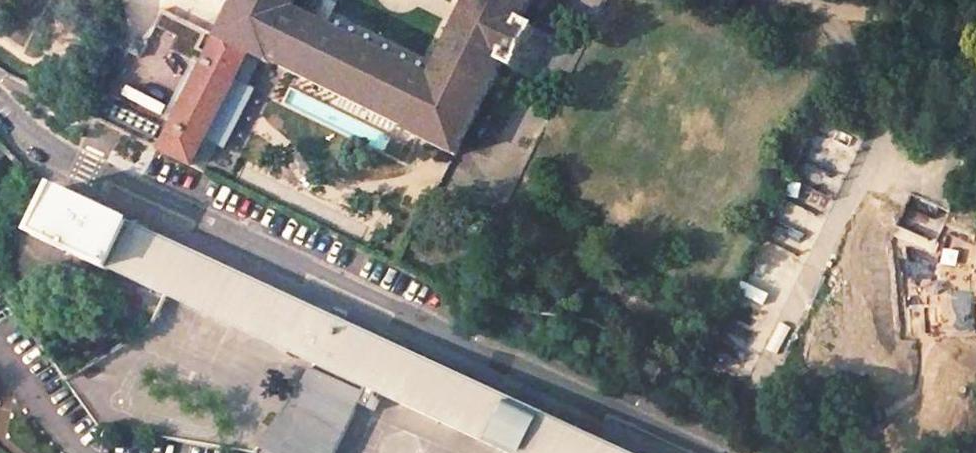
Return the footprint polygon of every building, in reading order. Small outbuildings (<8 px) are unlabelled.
[(234,5),(218,37),(217,39),(249,55),(268,64),(269,62),(405,129),(404,131),(455,156),(501,63),(513,69),(533,28),(521,22),(532,0),(469,0),(431,78),(310,18),(319,0),(224,0),(234,5)] [(129,38),(119,33),(113,44),(123,49),(129,38)] [(193,167),(249,55),(217,39),(162,152),(193,167)] [(146,46),(144,45),(136,41),(130,53),(140,58),(146,46)] [(54,191),(33,236),(108,270),(109,268),(313,363),(256,452),(334,452),(365,387),(508,452),(622,452),(99,211),(100,208),(93,205),(85,201),(84,204),(54,191)] [(754,342),(793,253),(764,241),(725,330),(754,342)] [(762,371),(712,346),(702,365),(753,391),(762,371)]
